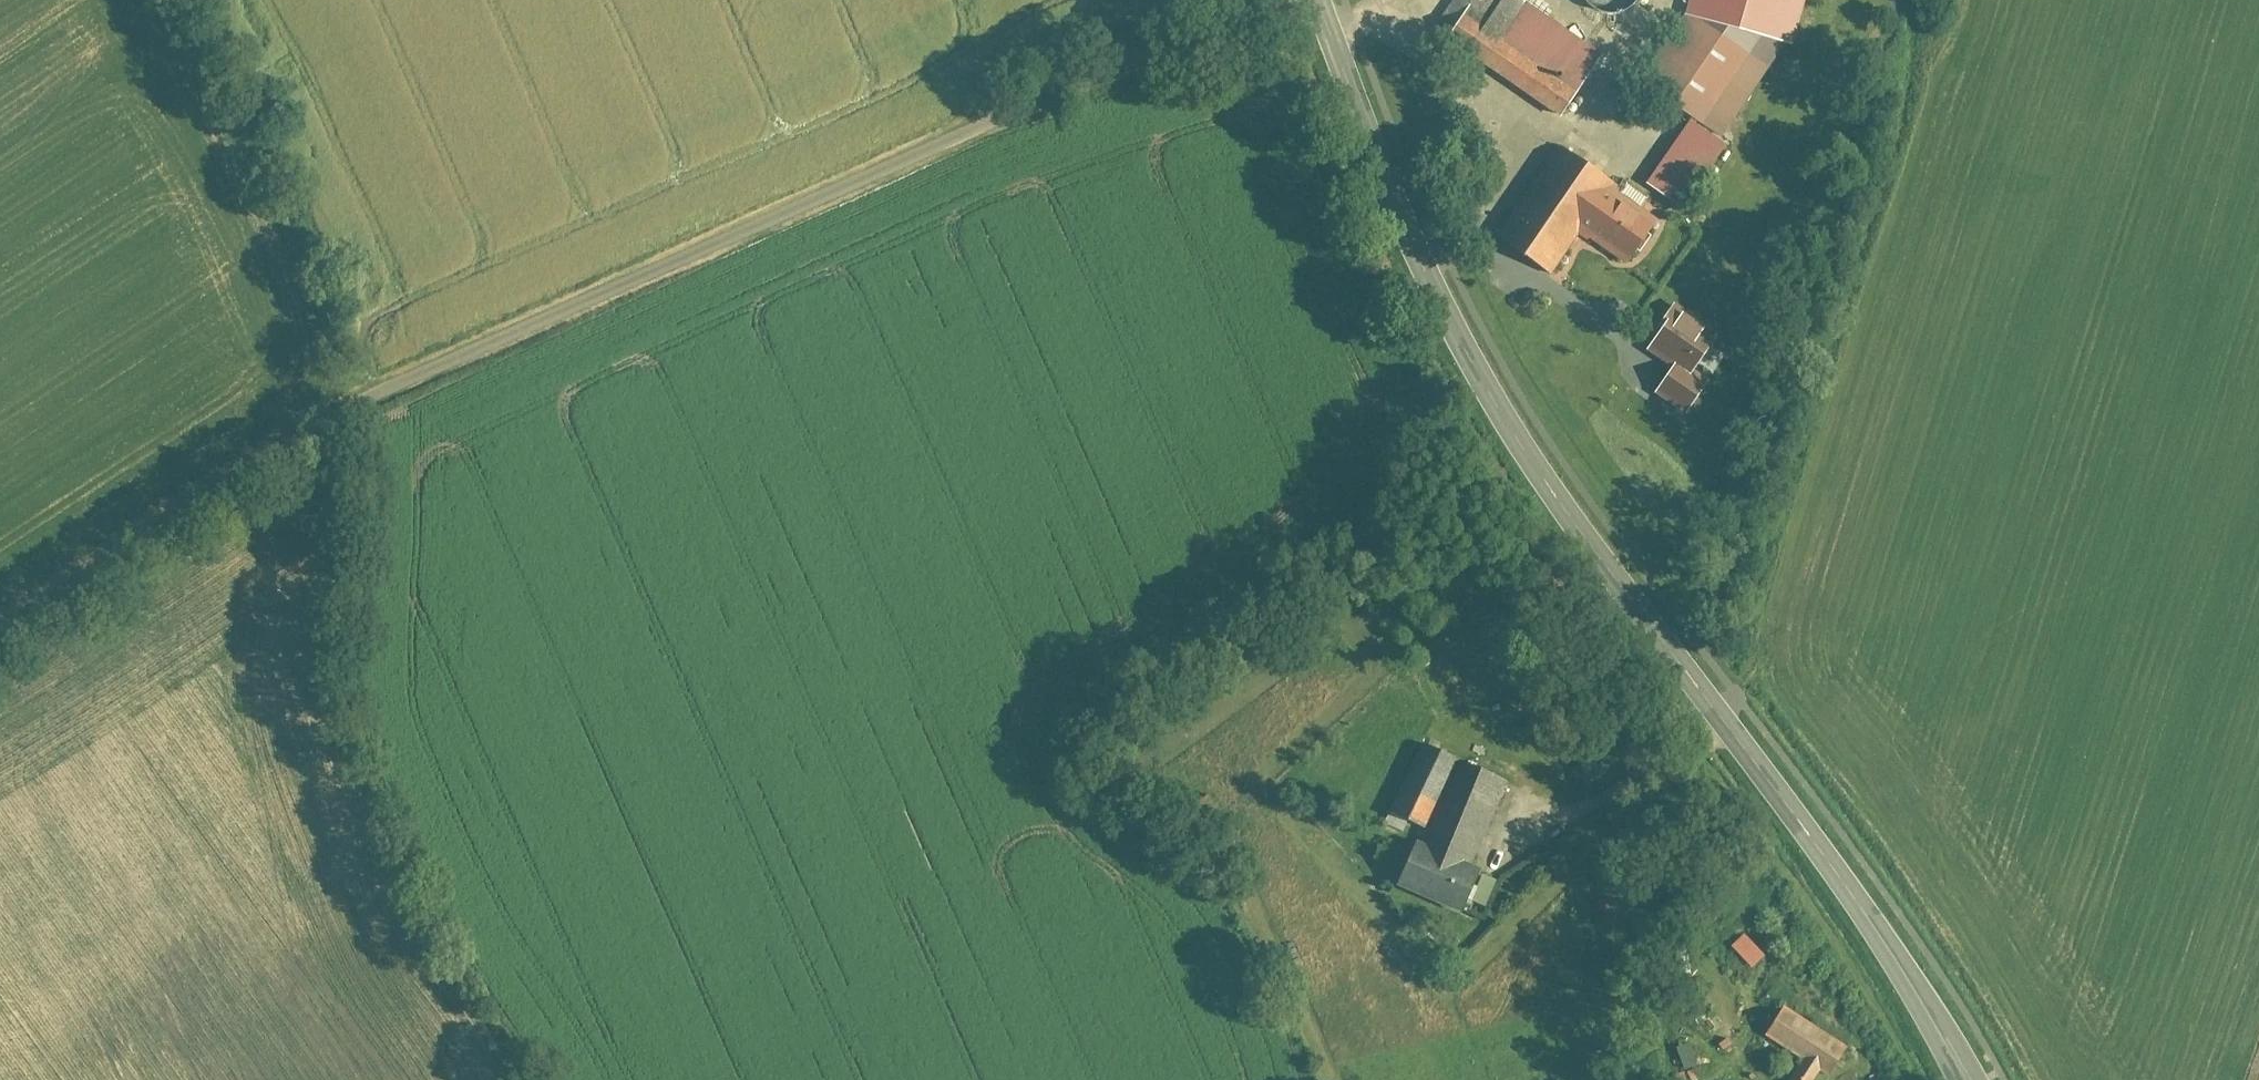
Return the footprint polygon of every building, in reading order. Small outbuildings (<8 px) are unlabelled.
[(1438,35),(1565,120),(1606,59),(1517,0),(1461,0),(1438,35)] [(1591,3),(1596,10),(1604,15),(1614,19),(1625,19),(1636,15),(1645,6),(1648,0),(1590,0),(1591,3)] [(1689,17),(1645,87),(1696,118),(1731,140),(1775,70),(1689,17)] [(1653,189),(1688,210),(1731,140),(1696,118),(1653,189)] [(1664,223),(1616,193),(1620,186),(1560,148),(1501,245),(1561,282),(1585,243),(1634,272),(1664,223)] [(1689,374),(1714,336),(1672,307),(1657,330),(1661,332),(1650,348),(1689,374)] [(1425,748),(1395,814),(1438,833),(1432,845),(1421,840),(1400,887),(1471,919),(1493,870),(1477,863),(1514,780),(1471,761),(1469,767),(1425,748)] [(1766,1041),(1807,1068),(1798,1079),(1819,1079),(1821,1077),(1826,1079),(1832,1079),(1854,1046),(1791,1004),(1766,1041)]
